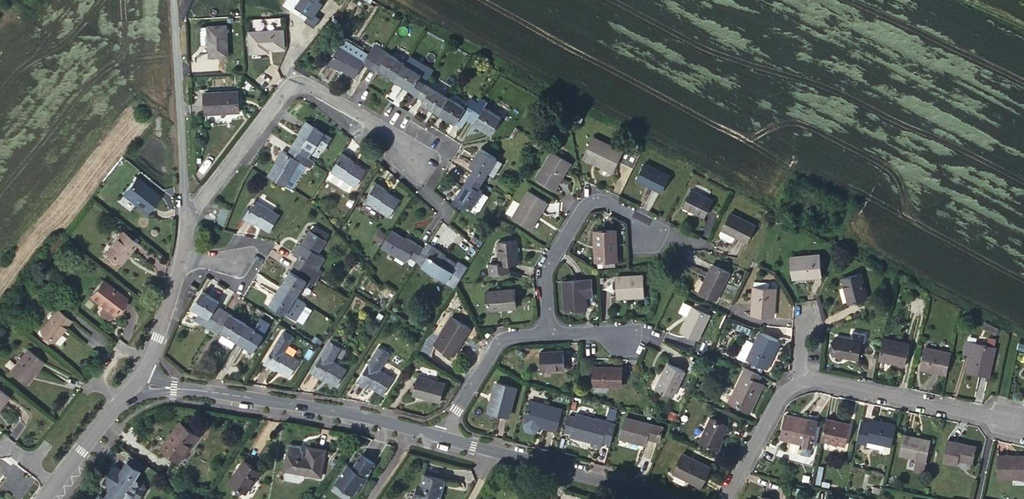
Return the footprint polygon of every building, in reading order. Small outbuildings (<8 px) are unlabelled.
[(208,25),(201,26),(201,44),(209,44),(210,56),(229,55),(227,24),(208,25)] [(284,29),(250,31),(250,51),(270,51),(270,48),(285,47),(284,29)] [(364,63),(371,67),(382,48),(375,43),(364,59),(340,44),(329,62),(338,68),(340,67),(355,76),(364,63)] [(382,48),(371,67),(376,71),(378,68),(394,79),(405,62),(382,48)] [(422,72),(405,62),(394,79),(419,94),(426,81),(419,77),(422,72)] [(449,95),(426,81),(419,94),(425,98),(422,102),(439,112),(449,95)] [(239,89),(205,92),(206,113),(241,111),(239,89)] [(456,122),(463,126),(470,115),(478,101),(471,97),(465,106),(449,95),(439,112),(456,123),(456,122)] [(502,116),(478,101),(470,115),(477,119),(474,123),(491,133),(502,116)] [(292,146),(309,156),(317,143),(325,147),(332,136),(306,120),(300,129),(302,129),(292,146)] [(594,137),(584,157),(612,171),(622,151),(594,137)] [(268,175),(292,189),(307,164),(311,166),(315,160),(309,156),(292,146),(288,152),(282,149),(276,158),(278,159),(268,175)] [(474,167),(471,173),(483,180),(498,157),(481,146),(469,164),(474,167)] [(553,151),(537,176),(555,188),(571,163),(553,151)] [(342,152),(331,170),(353,185),(356,186),(367,169),(351,159),(352,158),(342,152)] [(669,175),(644,162),(637,178),(661,191),(669,175)] [(331,170),(327,177),(347,189),(350,189),(353,185),(331,170)] [(483,180),(471,173),(455,197),(476,209),(480,208),(487,197),(481,193),(483,190),(479,187),(483,180)] [(160,195),(136,176),(122,193),(147,212),(160,195)] [(385,187),(376,181),(364,200),(389,216),(400,199),(384,189),(385,187)] [(692,189),(683,206),(704,217),(713,199),(692,189)] [(547,202),(529,191),(513,216),(532,227),(547,202)] [(241,215),(244,217),(255,198),(253,197),(241,215)] [(255,198),(244,217),(252,222),(254,221),(270,231),(280,214),(255,198)] [(731,212),(722,229),(748,241),(756,224),(731,212)] [(294,264),(318,278),(322,270),(318,268),(325,257),(319,253),(328,239),(310,228),(302,242),(300,241),(293,252),(299,256),(294,264)] [(137,241),(122,229),(105,251),(120,262),(137,241)] [(384,242),(386,232),(377,229),(374,239),(384,242)] [(408,239),(392,229),(382,246),(406,262),(410,256),(417,260),(425,247),(410,237),(408,239)] [(616,229),(595,229),(596,260),(603,260),(603,266),(616,266),(615,260),(617,260),(616,229)] [(489,261),(490,273),(508,271),(507,263),(520,262),(517,239),(499,240),(500,260),(489,261)] [(425,247),(417,260),(448,280),(447,281),(454,286),(467,265),(460,261),(459,262),(443,253),(444,251),(428,241),(425,247)] [(819,253),(791,256),(794,278),(821,275),(819,253)] [(280,286),(296,296),(307,279),(315,284),(318,278),(294,264),(280,286)] [(712,264),(699,291),(716,299),(730,272),(712,264)] [(861,273),(842,278),(849,302),(868,298),(861,273)] [(643,274),(616,276),(617,286),(618,297),(644,295),(643,274)] [(616,276),(602,276),(603,287),(617,286),(616,276)] [(108,287),(110,285),(101,278),(89,295),(103,305),(113,313),(124,298),(108,287)] [(564,280),(566,311),(586,310),(586,295),(593,294),(592,279),(584,280),(584,278),(564,280)] [(769,281),(754,280),(752,313),(774,315),(775,288),(769,287),(769,281)] [(125,297),(110,285),(108,287),(124,298),(125,297)] [(306,302),(296,296),(280,286),(269,303),(286,313),(291,306),(300,312),(306,302)] [(487,290),(488,309),(516,307),(515,288),(487,290)] [(193,305),(202,291),(200,290),(191,304),(193,305)] [(195,318),(211,329),(224,308),(218,304),(220,301),(203,290),(202,291),(193,305),(192,307),(197,309),(201,311),(195,318)] [(695,302),(693,306),(709,313),(710,309),(695,302)] [(113,313),(103,305),(100,309),(100,313),(107,318),(110,317),(113,313)] [(693,305),(681,330),(698,338),(710,313),(709,313),(693,306),(693,305)] [(71,319),(57,308),(40,330),(53,340),(71,319)] [(224,308),(211,329),(218,333),(220,329),(237,339),(247,322),(224,308)] [(192,316),(195,318),(201,311),(197,309),(192,316)] [(452,315),(435,343),(455,355),(471,327),(452,315)] [(247,322),(237,339),(254,350),(271,323),(262,317),(255,327),(247,322)] [(295,334),(285,328),(264,362),(272,367),(273,366),(289,375),(300,359),(285,349),(295,334)] [(779,341),(760,332),(747,359),(766,368),(779,341)] [(835,335),(831,355),(858,359),(861,339),(835,335)] [(883,337),(878,359),(905,365),(910,343),(883,337)] [(996,338),(989,337),(987,345),(994,346),(996,338)] [(331,339),(311,371),(320,377),(321,375),(336,385),(347,367),(334,359),(342,347),(331,339)] [(987,345),(966,341),(964,353),(968,354),(971,355),(968,371),(989,376),(995,347),(994,346),(987,345)] [(378,345),(358,379),(367,385),(368,384),(384,393),(395,376),(382,368),(391,353),(378,345)] [(947,373),(951,352),(925,346),(920,368),(947,373)] [(44,362),(28,349),(9,371),(26,384),(44,362)] [(539,352),(541,370),(565,367),(563,349),(539,352)] [(668,362),(656,388),(672,396),(685,371),(668,362)] [(594,365),(594,384),(622,386),(623,366),(594,365)] [(758,381),(761,374),(746,367),(730,401),(750,411),(764,383),(758,381)] [(446,382),(418,374),(413,393),(441,401),(446,382)] [(488,410),(509,416),(516,387),(496,381),(488,410)] [(9,396),(0,389),(0,408),(9,396)] [(531,399),(525,422),(524,427),(526,430),(533,432),(537,430),(538,425),(556,430),(562,408),(531,399)] [(604,440),(611,442),(616,424),(576,413),(575,416),(568,414),(564,430),(571,432),(570,434),(593,441),(592,445),(601,448),(602,443),(603,443),(604,440)] [(803,442),(801,454),(811,456),(818,420),(786,414),(781,438),(803,442)] [(664,427),(624,416),(619,436),(647,444),(648,437),(661,440),(664,427)] [(721,440),(722,436),(729,425),(711,416),(699,439),(719,449),(723,441),(721,440)] [(851,423),(826,418),(821,440),(846,445),(851,423)] [(872,423),(861,421),(857,442),(867,444),(868,440),(892,446),(896,425),(872,420),(872,423)] [(188,443),(191,444),(198,435),(180,421),(161,447),(176,459),(188,443)] [(903,434),(899,454),(917,458),(914,469),(924,471),(926,460),(931,440),(903,434)] [(977,445),(947,439),(943,461),(958,464),(959,459),(973,462),(977,445)] [(178,461),(191,444),(188,443),(176,459),(178,461)] [(306,455),(287,452),(284,469),(321,475),(325,449),(308,446),(306,455)] [(701,486),(711,465),(684,452),(674,472),(701,486)] [(998,454),(998,478),(1023,478),(1023,455),(998,454)] [(374,464),(360,455),(351,468),(346,465),(335,484),(353,496),(359,487),(362,488),(367,479),(365,478),(374,464)] [(243,459),(228,482),(245,493),(260,470),(243,459)] [(126,460),(121,469),(113,464),(102,482),(110,487),(104,497),(99,494),(95,498),(122,498),(124,496),(130,498),(138,498),(145,488),(144,484),(135,478),(141,469),(126,460)] [(417,498),(438,498),(444,478),(425,473),(421,483),(419,482),(415,494),(418,495),(417,498)]
